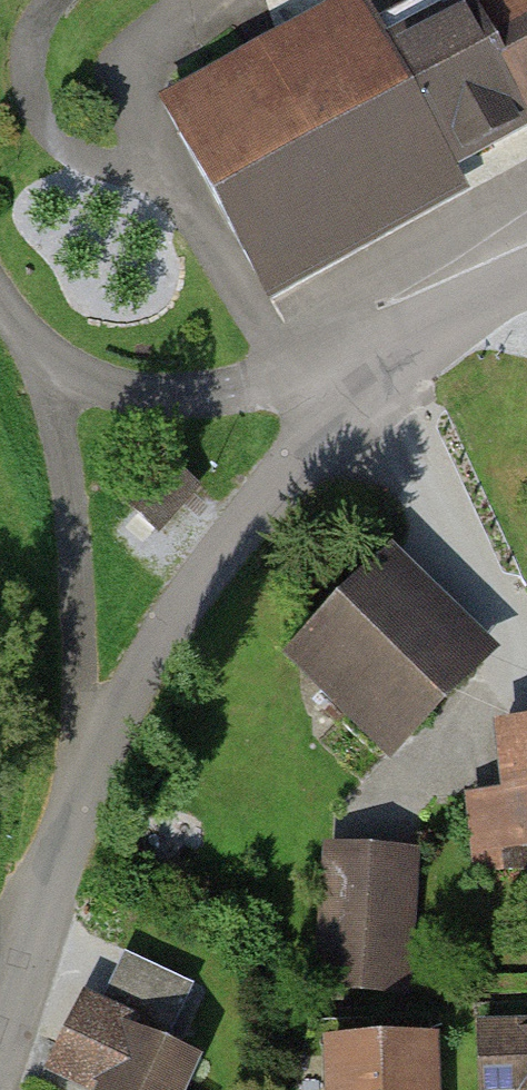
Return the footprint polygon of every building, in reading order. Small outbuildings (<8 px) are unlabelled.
[(374,0),(322,0),(159,88),(271,295),(474,185),(460,158),(393,35),(374,0)] [(393,35),(460,158),(526,122),(526,0),(457,0),(393,35)] [(163,450),(123,492),(161,529),(201,487),(163,450)] [(505,652),(398,547),(290,656),(398,761),(505,652)] [(464,801),(472,883),(526,878),(526,722),(497,725),(504,797),(464,801)] [(433,854),(326,844),(311,1005),(418,1015),(433,854)] [(91,992),(54,1077),(83,1089),(206,1089),(222,1053),(189,1039),(209,994),(126,958),(108,1000),(91,992)] [(480,1021),(485,1089),(526,1089),(526,1018),(480,1021)] [(325,1036),(328,1089),(444,1089),(441,1030),(325,1036)]
